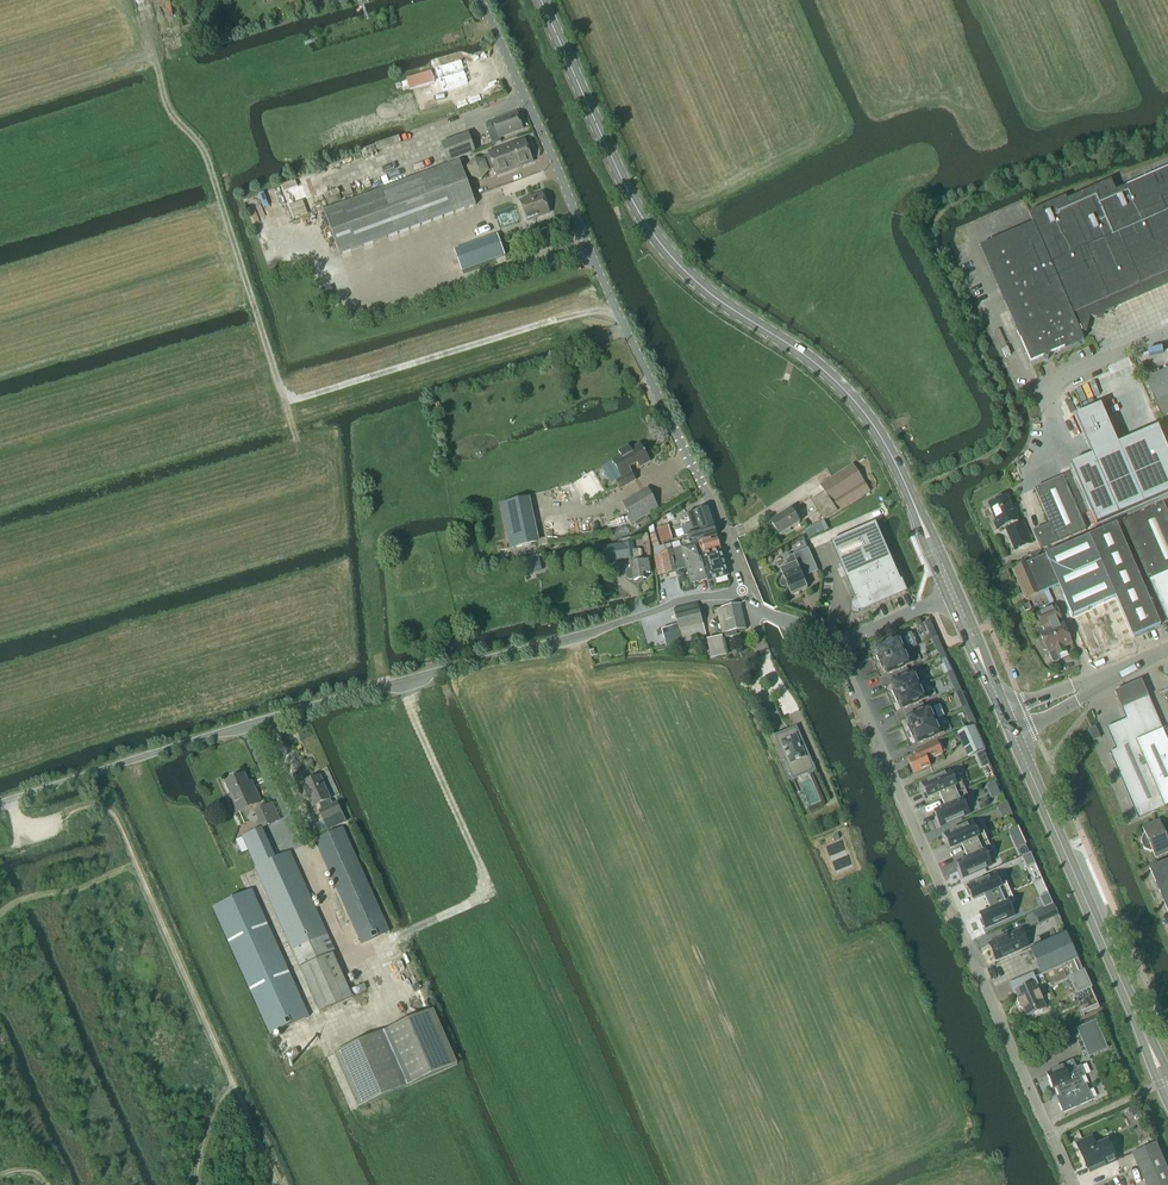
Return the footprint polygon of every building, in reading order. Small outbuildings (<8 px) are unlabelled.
[(469,51),(446,57),(453,83),(476,77),(469,51)] [(431,72),(406,79),(410,90),(434,83),(431,72)] [(499,138),(522,130),(516,113),(492,122),(495,129),(488,132),(493,146),(501,143),(499,138)] [(472,144),(475,142),(472,134),(468,135),(441,144),(448,162),(475,152),(472,144)] [(488,153),(489,156),(483,158),(484,161),(474,159),(467,167),(470,178),(481,180),(488,171),(494,169),(496,176),(532,162),(524,140),(517,142),(516,137),(502,142),(504,147),(488,153)] [(340,255),(476,205),(460,162),(324,212),(340,255)] [(1126,187),(1115,192),(1110,181),(1066,201),(1065,197),(1028,214),(1033,224),(980,247),(1030,363),(1043,358),(1048,359),(1050,355),(1084,340),(1081,334),(1083,333),(1086,316),(1095,319),(1097,312),(1104,314),(1163,288),(1167,286),(1167,168),(1126,187)] [(527,221),(549,213),(541,194),(520,202),(527,221)] [(514,207),(494,214),(499,229),(519,222),(514,207)] [(462,270),(495,258),(488,238),(454,250),(462,270)] [(1005,358),(1010,355),(1007,347),(1002,350),(1005,358)] [(1167,414),(1167,368),(1144,379),(1161,417),(1167,414)] [(439,403),(433,405),(436,412),(442,410),(439,403)] [(1070,465),(1097,525),(1118,516),(1127,512),(1144,504),(1167,494),(1167,452),(1157,427),(1140,435),(1119,444),(1118,444),(1101,405),(1094,408),(1075,416),(1092,456),(1088,457),(1071,465),(1070,465)] [(640,467),(650,461),(640,444),(631,449),(628,445),(618,451),(621,455),(612,460),(622,478),(616,481),(621,489),(636,480),(628,466),(637,461),(640,467)] [(823,520),(869,491),(853,464),(819,485),(824,492),(811,501),(823,520)] [(1035,490),(1050,525),(1033,532),(1041,550),(1086,530),(1063,478),(1035,490)] [(631,497),(622,502),(632,524),(648,515),(659,508),(648,487),(637,493),(631,497)] [(994,522),(998,530),(1005,527),(1015,551),(1032,543),(1023,522),(1019,523),(1007,496),(988,504),(996,522),(994,522)] [(539,542),(530,498),(501,504),(511,548),(539,542)] [(1167,623),(1167,516),(1163,504),(1123,522),(1167,624),(1167,623)] [(690,524),(681,527),(684,537),(685,536),(687,536),(709,529),(714,528),(708,508),(706,509),(688,515),(690,524)] [(778,536),(799,523),(790,509),(770,522),(778,536)] [(626,518),(609,523),(611,529),(628,524),(626,518)] [(858,612),(868,608),(905,592),(875,523),(830,542),(855,600),(854,600),(854,601),(853,601),(853,602),(852,602),(852,603),(851,604),(851,605),(851,606),(851,607),(852,608),(852,609),(853,610),(855,611),(856,612),(858,612)] [(1058,586),(1090,657),(1106,649),(1107,650),(1133,638),(1160,626),(1116,524),(1012,571),(1025,601),(1058,586)] [(660,543),(671,540),(667,526),(656,529),(660,543)] [(689,540),(680,542),(681,546),(682,546),(691,544),(698,542),(717,537),(714,528),(709,529),(687,536),(689,540)] [(717,537),(698,542),(702,554),(720,549),(717,537)] [(691,544),(682,546),(687,568),(686,568),(691,583),(706,579),(706,577),(699,555),(702,554),(698,542),(691,544)] [(632,543),(623,544),(613,546),(611,546),(603,547),(603,546),(591,547),(593,563),(605,561),(606,563),(612,562),(631,559),(632,563),(630,563),(631,569),(627,570),(625,572),(626,579),(628,580),(633,580),(633,581),(646,579),(645,574),(650,573),(650,569),(648,561),(644,561),(643,558),(639,559),(638,550),(633,551),(632,543)] [(658,544),(653,545),(653,554),(654,555),(663,552),(672,550),(670,544),(659,547),(658,544)] [(663,552),(654,555),(658,575),(666,573),(686,568),(687,568),(682,546),(681,546),(672,550),(663,552)] [(815,567),(817,571),(818,571),(808,548),(788,557),(789,559),(788,559),(788,560),(787,560),(787,561),(786,562),(786,563),(786,564),(787,565),(788,566),(780,569),(783,577),(781,578),(782,580),(781,580),(780,581),(780,582),(779,583),(779,584),(780,585),(780,586),(781,586),(781,587),(782,587),(783,587),(784,587),(785,587),(786,589),(788,588),(791,595),(808,588),(801,573),(815,567)] [(702,554),(699,555),(706,577),(706,579),(707,579),(710,588),(715,587),(713,580),(728,575),(727,573),(720,549),(702,554)] [(664,639),(666,646),(684,642),(706,637),(697,603),(674,609),(678,625),(662,630),(664,639)] [(744,624),(740,604),(717,609),(720,625),(722,633),(723,639),(737,636),(735,630),(745,629),(744,624)] [(1071,644),(1063,625),(1061,625),(1059,620),(1060,619),(1055,607),(1036,615),(1041,627),(1042,627),(1045,633),(1040,635),(1041,637),(1039,638),(1039,640),(1043,650),(1045,651),(1047,650),(1052,662),(1054,663),(1058,661),(1059,658),(1057,654),(1065,651),(1064,647),(1071,644)] [(928,616),(922,618),(924,622),(926,627),(932,625),(931,622),(930,620),(928,616)] [(902,637),(876,648),(878,655),(876,656),(879,662),(908,650),(917,646),(911,633),(902,637)] [(711,658),(726,655),(722,636),(707,639),(711,658)] [(942,648),(937,651),(940,657),(943,655),(945,654),(942,648)] [(908,650),(879,662),(882,669),(884,668),(887,674),(913,663),(908,650)] [(894,697),(923,685),(917,672),(891,683),(894,690),(891,691),(894,697)] [(1114,692),(1121,709),(1148,697),(1141,680),(1114,692)] [(923,685),(894,697),(897,704),(900,703),(902,709),(929,698),(923,685)] [(1148,697),(1121,709),(1126,719),(1106,728),(1116,750),(1109,753),(1138,818),(1151,813),(1167,806),(1167,742),(1148,697)] [(909,732),(938,720),(932,707),(906,718),(909,725),(906,726),(909,732)] [(938,720),(909,732),(912,739),(915,738),(918,744),(944,733),(938,720)] [(974,726),(958,733),(968,758),(985,751),(974,726)] [(1093,740),(1100,738),(1095,726),(1089,729),(1093,740)] [(800,747),(792,729),(774,737),(784,758),(787,757),(790,764),(794,762),(800,776),(814,770),(804,745),(800,747)] [(930,766),(927,761),(942,754),(937,741),(921,748),(914,751),(917,757),(909,760),(911,766),(910,767),(913,773),(914,772),(915,773),(930,766)] [(955,782),(950,771),(920,785),(923,793),(925,792),(928,798),(939,793),(942,800),(965,790),(961,780),(955,782)] [(230,781),(225,783),(232,797),(229,798),(236,814),(239,812),(260,803),(253,787),(250,788),(244,775),(239,777),(239,776),(236,774),(230,777),(229,780),(230,781)] [(320,777),(303,784),(313,806),(319,804),(322,811),(320,812),(323,818),(328,830),(345,823),(337,804),(333,806),(320,777)] [(942,800),(945,808),(934,813),(937,818),(935,819),(939,828),(969,814),(964,803),(970,800),(965,790),(942,800)] [(1011,813),(1007,802),(999,806),(1003,816),(1011,813)] [(272,804),(258,810),(265,827),(279,820),(272,804)] [(1167,837),(1167,831),(1164,833),(1159,820),(1142,828),(1144,834),(1143,834),(1140,841),(1144,849),(1151,852),(1152,851),(1155,858),(1167,852),(1167,841),(1167,838),(1167,837)] [(988,841),(983,831),(977,834),(973,822),(942,836),(946,844),(948,843),(950,849),(961,844),(964,851),(968,850),(988,841)] [(311,835),(305,824),(296,828),(301,840),(311,835)] [(255,868),(292,951),(299,967),(334,951),(289,852),(275,858),(261,828),(242,837),(256,867),(255,868)] [(361,945),(389,932),(343,828),(314,841),(361,945)] [(1018,828),(1009,832),(1013,840),(1021,836),(1018,828)] [(991,865),(986,854),(992,851),(988,841),(968,850),(964,851),(968,859),(957,864),(959,870),(957,870),(961,879),(991,865)] [(1030,853),(1022,857),(1026,868),(1035,864),(1030,853)] [(1150,869),(1167,912),(1167,861),(1150,869)] [(968,889),(966,890),(969,897),(971,896),(973,900),(984,896),(987,903),(1010,893),(1006,882),(1000,885),(995,874),(967,886),(968,889)] [(270,1035),(310,1017),(252,890),(213,907),(270,1035)] [(990,910),(979,915),(981,920),(979,921),(982,927),(984,927),(986,929),(1014,917),(1009,905),(1015,903),(1010,893),(987,903),(990,910)] [(1048,893),(1039,897),(1044,908),(1053,904),(1048,893)] [(1045,908),(1034,913),(1039,924),(1058,916),(1053,904),(1052,905),(1045,908)] [(1015,932),(989,944),(996,961),(1022,949),(1029,946),(1021,930),(1015,932)] [(1066,932),(1030,948),(1042,975),(1069,963),(1075,976),(1073,977),(1078,990),(1089,985),(1084,973),(1077,959),(1078,959),(1066,932)] [(320,1012),(352,998),(332,954),(300,968),(320,1012)] [(1026,1017),(1046,1008),(1043,1000),(1039,990),(1036,985),(1038,985),(1033,973),(1023,977),(1027,985),(1014,991),(1018,999),(1016,1000),(1020,1009),(1022,1008),(1026,1017)] [(433,1011),(334,1054),(358,1109),(457,1065),(433,1011)] [(1104,1042),(1095,1020),(1076,1028),(1085,1050),(1104,1042)] [(1057,1070),(1047,1074),(1053,1088),(1055,1087),(1060,1097),(1057,1098),(1063,1113),(1092,1100),(1085,1085),(1083,1086),(1080,1077),(1085,1075),(1081,1066),(1076,1068),(1073,1061),(1056,1068),(1057,1070)] [(1136,1105),(1129,1109),(1132,1115),(1135,1116),(1140,1114),(1136,1105)] [(1108,1142),(1095,1147),(1091,1138),(1077,1144),(1087,1167),(1104,1160),(1106,1164),(1116,1160),(1108,1142)] [(1156,1142),(1151,1144),(1131,1153),(1145,1184),(1167,1184),(1167,1169),(1156,1142)]
